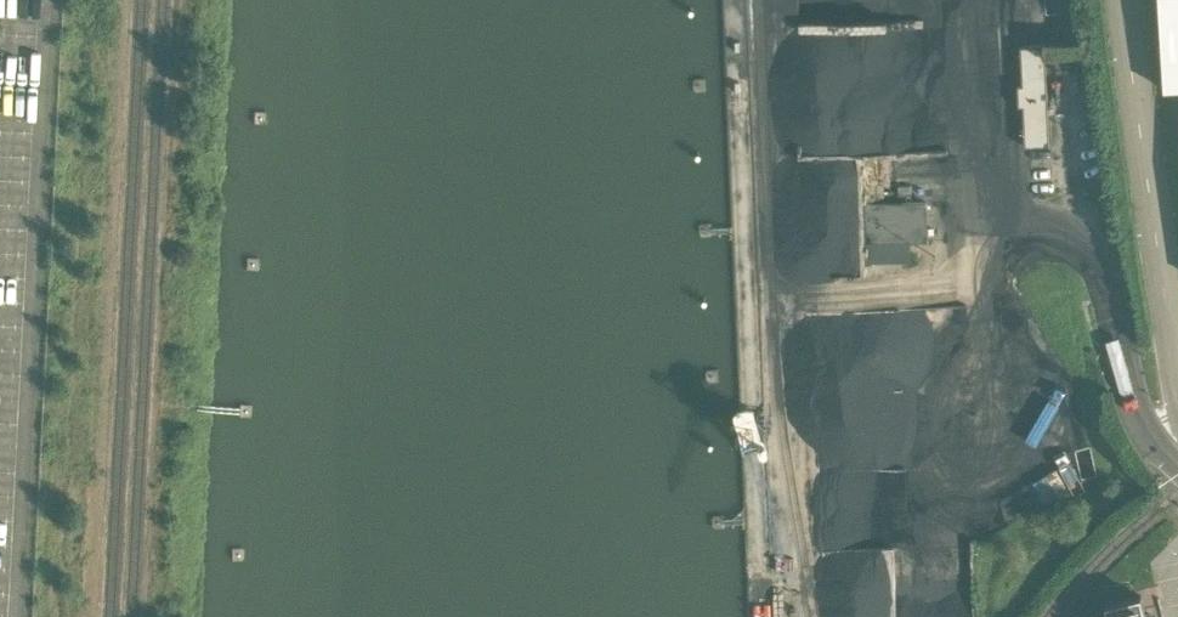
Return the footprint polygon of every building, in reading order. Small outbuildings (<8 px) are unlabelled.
[(1165,89),(1177,88),(1177,0),(1160,0),(1165,89)] [(1050,145),(1045,47),(1045,45),(1021,46),(1022,85),(1018,85),(1019,107),(1023,106),(1025,146),(1050,145)] [(912,185),(898,186),(899,196),(912,195),(912,185)] [(928,242),(926,202),(863,205),(866,264),(911,262),(909,243),(928,242)] [(1109,616),(1147,616),(1142,595),(1106,604),(1109,616)]
